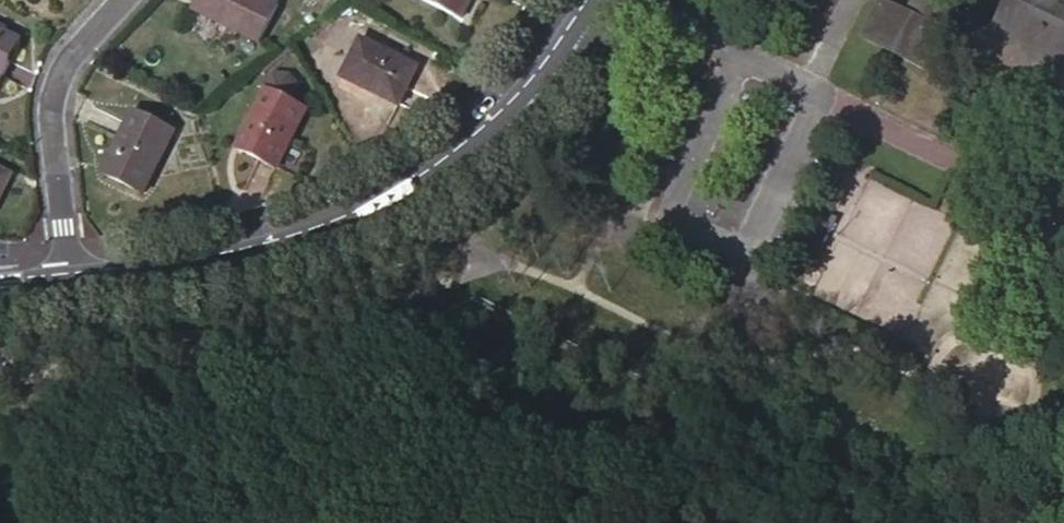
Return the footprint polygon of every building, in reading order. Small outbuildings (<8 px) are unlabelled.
[(260,42),(278,3),(272,0),(198,0),(194,9),(260,42)] [(463,18),(472,0),(427,0),(463,18)] [(933,59),(955,15),(926,0),(915,0),(908,14),(880,1),(863,38),(891,52),(897,41),(933,59)] [(982,59),(1055,95),(1063,76),(1063,0),(1010,0),(994,34),(982,59)] [(2,77),(21,39),(0,28),(0,76),(2,77)] [(342,77),(399,105),(419,66),(361,38),(342,77)] [(928,70),(933,59),(897,41),(891,52),(928,70)] [(263,89),(278,94),(285,76),(270,70),(263,89)] [(239,147),(277,166),(305,110),(267,91),(239,147)] [(103,172),(144,192),(175,131),(134,111),(103,172)] [(12,174),(0,169),(0,199),(12,174)]
